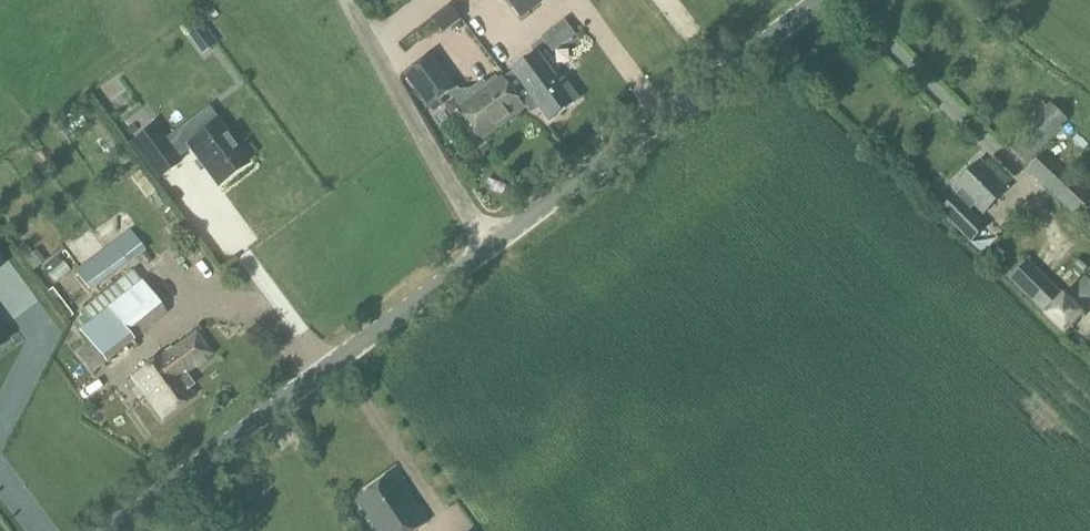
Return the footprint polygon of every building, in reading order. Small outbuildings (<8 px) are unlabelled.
[(521,16),(543,0),(509,0),(521,16)] [(514,72),(515,74),(506,81),(530,114),(539,107),(550,121),(579,99),(564,79),(561,82),(538,53),(514,72)] [(473,91),(460,91),(433,54),(406,74),(430,106),(450,92),(463,109),(490,90),(485,83),(473,91)] [(503,80),(490,90),(463,109),(484,138),(524,108),(503,80)] [(1078,217),(1089,204),(1089,194),(1044,151),(1047,147),(1046,146),(1070,122),(1051,103),(1009,148),(1029,167),(1027,169),(1078,217)] [(248,163),(218,124),(189,146),(218,185),(248,163)] [(153,127),(131,143),(158,179),(180,163),(153,127)] [(984,214),(1009,189),(981,162),(956,187),(960,191),(957,195),(956,194),(938,212),(971,244),(988,227),(965,203),(969,199),(984,214)] [(1066,333),(1089,309),(1089,283),(1085,278),(1065,299),(1029,263),(1012,281),(1066,333)] [(74,358),(90,377),(106,364),(135,342),(133,341),(166,314),(142,282),(79,331),(91,345),(74,358)] [(1079,321),(1089,332),(1089,310),(1079,321)] [(208,359),(212,356),(197,334),(166,356),(181,376),(184,373),(186,375),(195,368),(199,369),(207,363),(208,359)] [(181,376),(166,356),(165,355),(126,383),(140,401),(145,397),(163,420),(195,395),(190,389),(194,386),(185,375),(186,375),(184,373),(181,376)] [(428,523),(395,476),(358,501),(379,530),(416,530),(428,523)]
